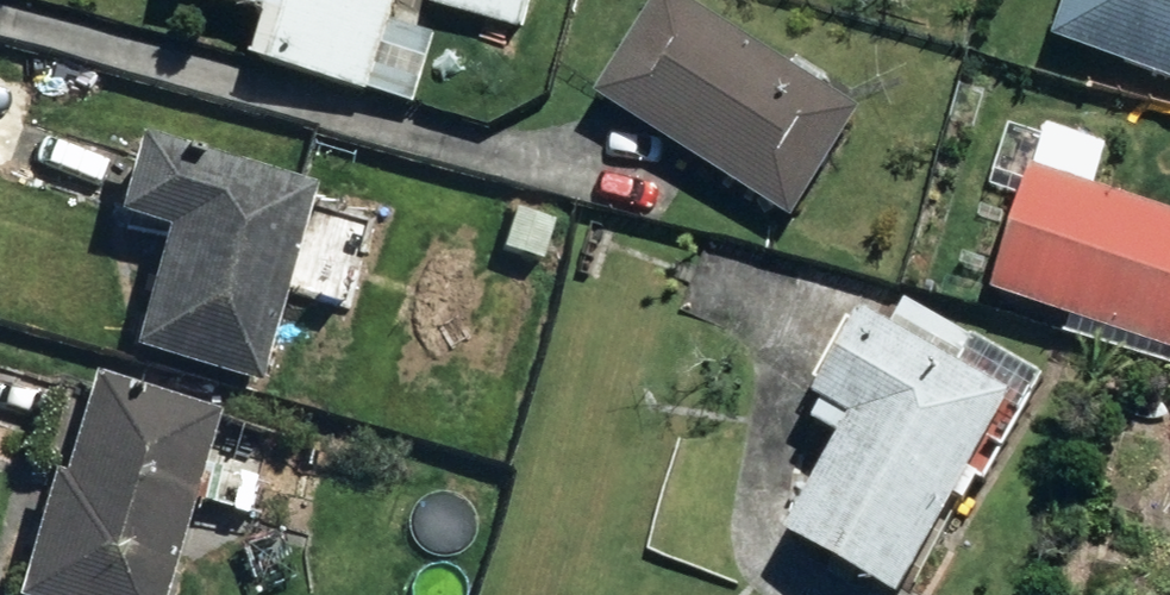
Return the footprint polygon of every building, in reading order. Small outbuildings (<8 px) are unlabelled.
[(361,106),(391,0),(160,0),(159,2),(264,30),(252,74),(361,106)] [(517,36),(526,0),(429,0),(425,15),(517,36)] [(1169,92),(1169,0),(1070,0),(1052,51),(1169,92)] [(595,112),(788,228),(852,121),(659,5),(595,112)] [(122,364),(247,398),(302,200),(130,151),(107,234),(155,245),(122,364)] [(994,305),(1169,361),(1169,231),(1030,188),(994,305)] [(497,261),(535,271),(544,230),(506,223),(497,261)] [(857,594),(905,594),(1004,414),(858,334),(811,420),(848,442),(784,555),(857,594)] [(204,427),(81,393),(52,493),(42,491),(13,594),(157,594),(204,427)]
